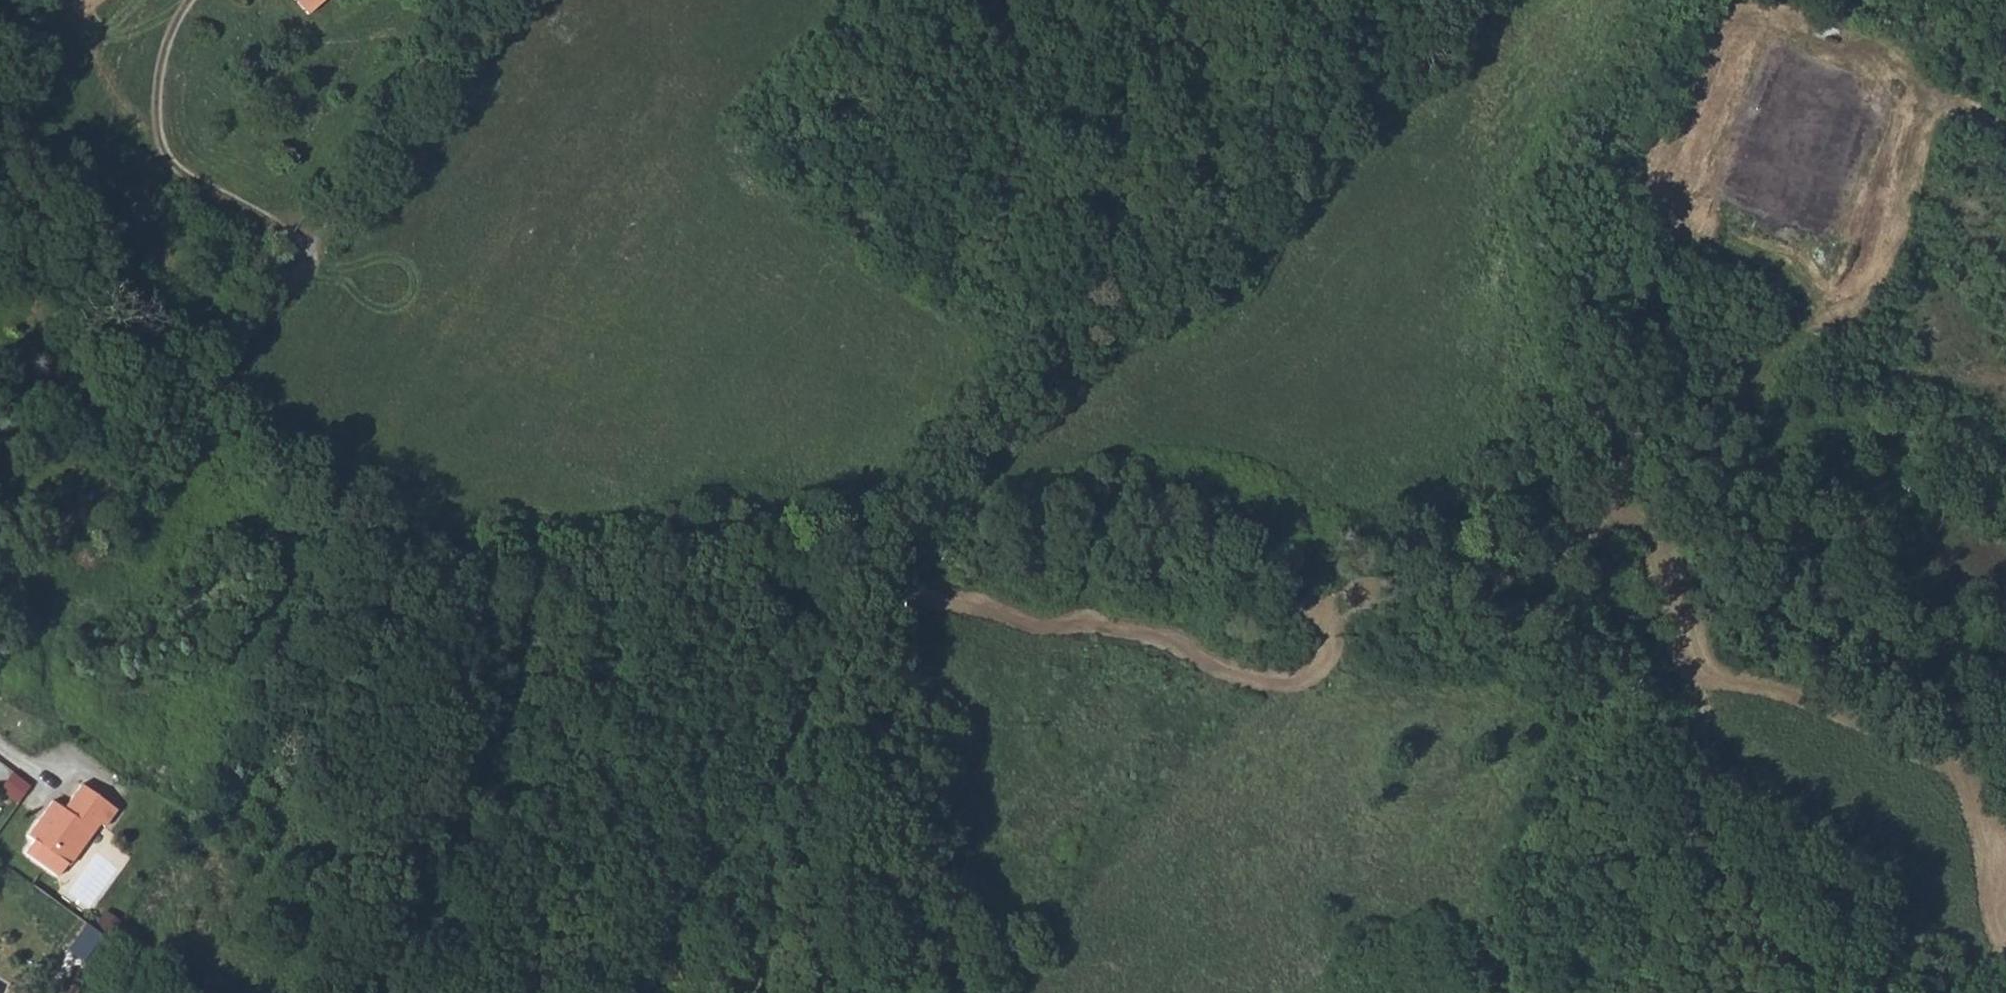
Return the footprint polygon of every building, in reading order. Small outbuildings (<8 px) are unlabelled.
[(314,19),(335,0),(298,0),(314,19)] [(49,803),(24,837),(31,841),(22,854),(55,878),(64,865),(66,867),(97,825),(101,828),(113,811),(79,786),(61,810),(49,803)]
